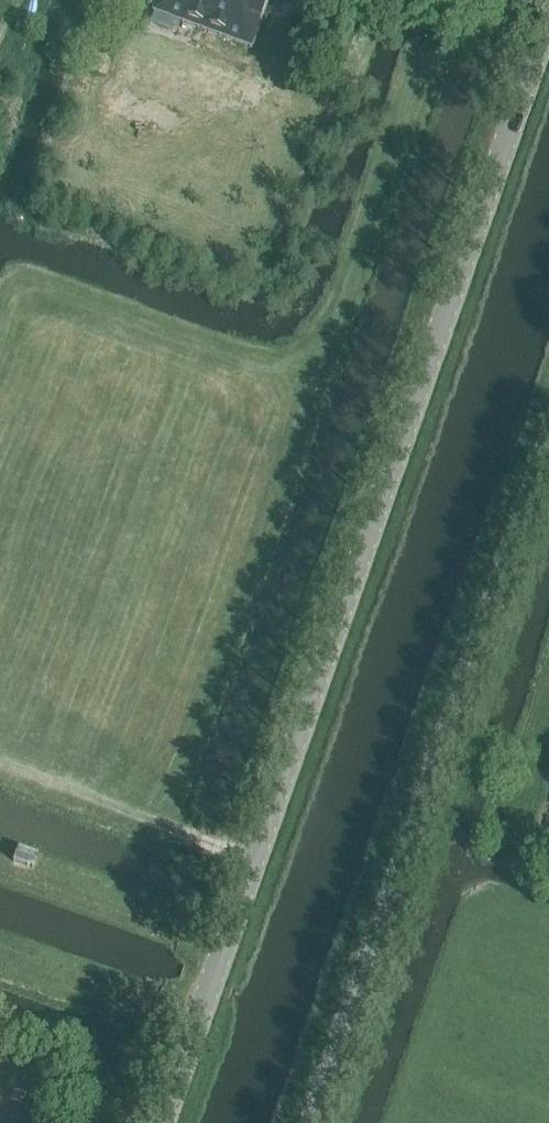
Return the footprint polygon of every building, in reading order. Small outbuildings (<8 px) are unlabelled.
[(153,12),(250,48),(251,49),(252,47),(251,47),(269,0),(157,0),(153,12)] [(13,862),(32,870),(37,857),(17,850),(13,862)] [(5,1103),(20,1061),(0,1054),(0,1101),(5,1103)]
